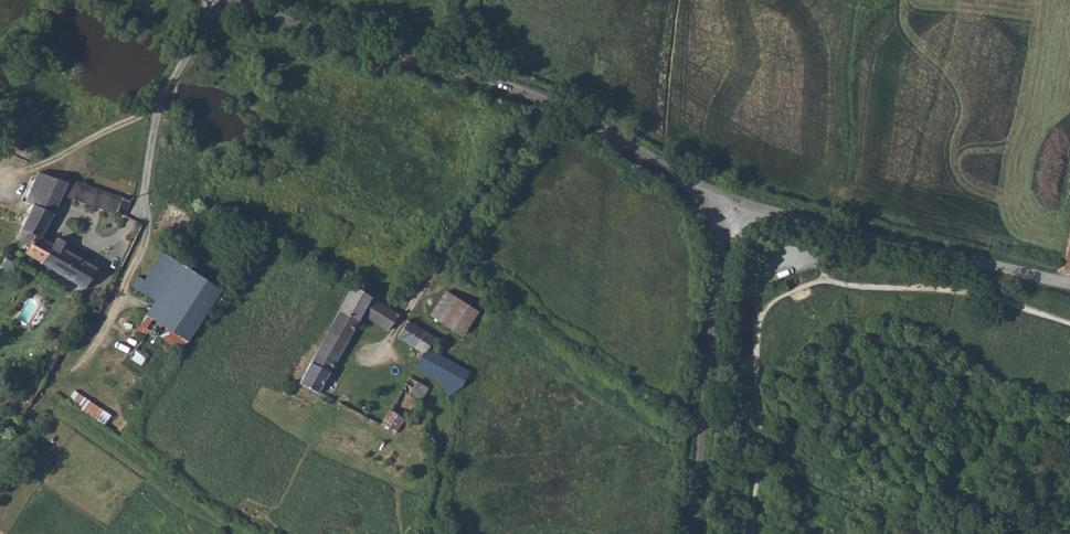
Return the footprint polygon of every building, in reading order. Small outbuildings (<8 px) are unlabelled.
[(13,153),(6,168),(12,170),(18,156),(13,153)] [(28,214),(17,236),(28,242),(35,231),(40,234),(61,193),(68,179),(37,171),(25,198),(33,203),(28,214)] [(130,199),(68,178),(68,179),(61,193),(72,197),(116,213),(119,206),(126,209),(130,199)] [(40,234),(35,231),(28,242),(23,250),(85,287),(97,268),(61,247),(66,241),(57,236),(54,242),(50,239),(40,234)] [(139,287),(156,298),(180,263),(162,251),(139,287)] [(180,263),(156,298),(196,325),(221,288),(180,263)] [(352,283),(299,382),(317,392),(326,376),(328,377),(330,372),(328,371),(361,313),(387,329),(397,313),(388,307),(352,283)] [(445,290),(430,313),(461,334),(475,310),(445,290)] [(414,324),(406,318),(396,335),(422,351),(414,366),(445,383),(447,394),(461,385),(468,370),(427,345),(433,335),(414,324)] [(159,336),(147,329),(135,348),(147,355),(159,336)] [(408,394),(411,397),(416,399),(416,403),(419,402),(419,400),(426,386),(416,380),(408,394)] [(69,400),(105,423),(112,414),(75,390),(69,400)] [(388,409),(379,424),(393,433),(402,417),(400,416),(388,409)]
